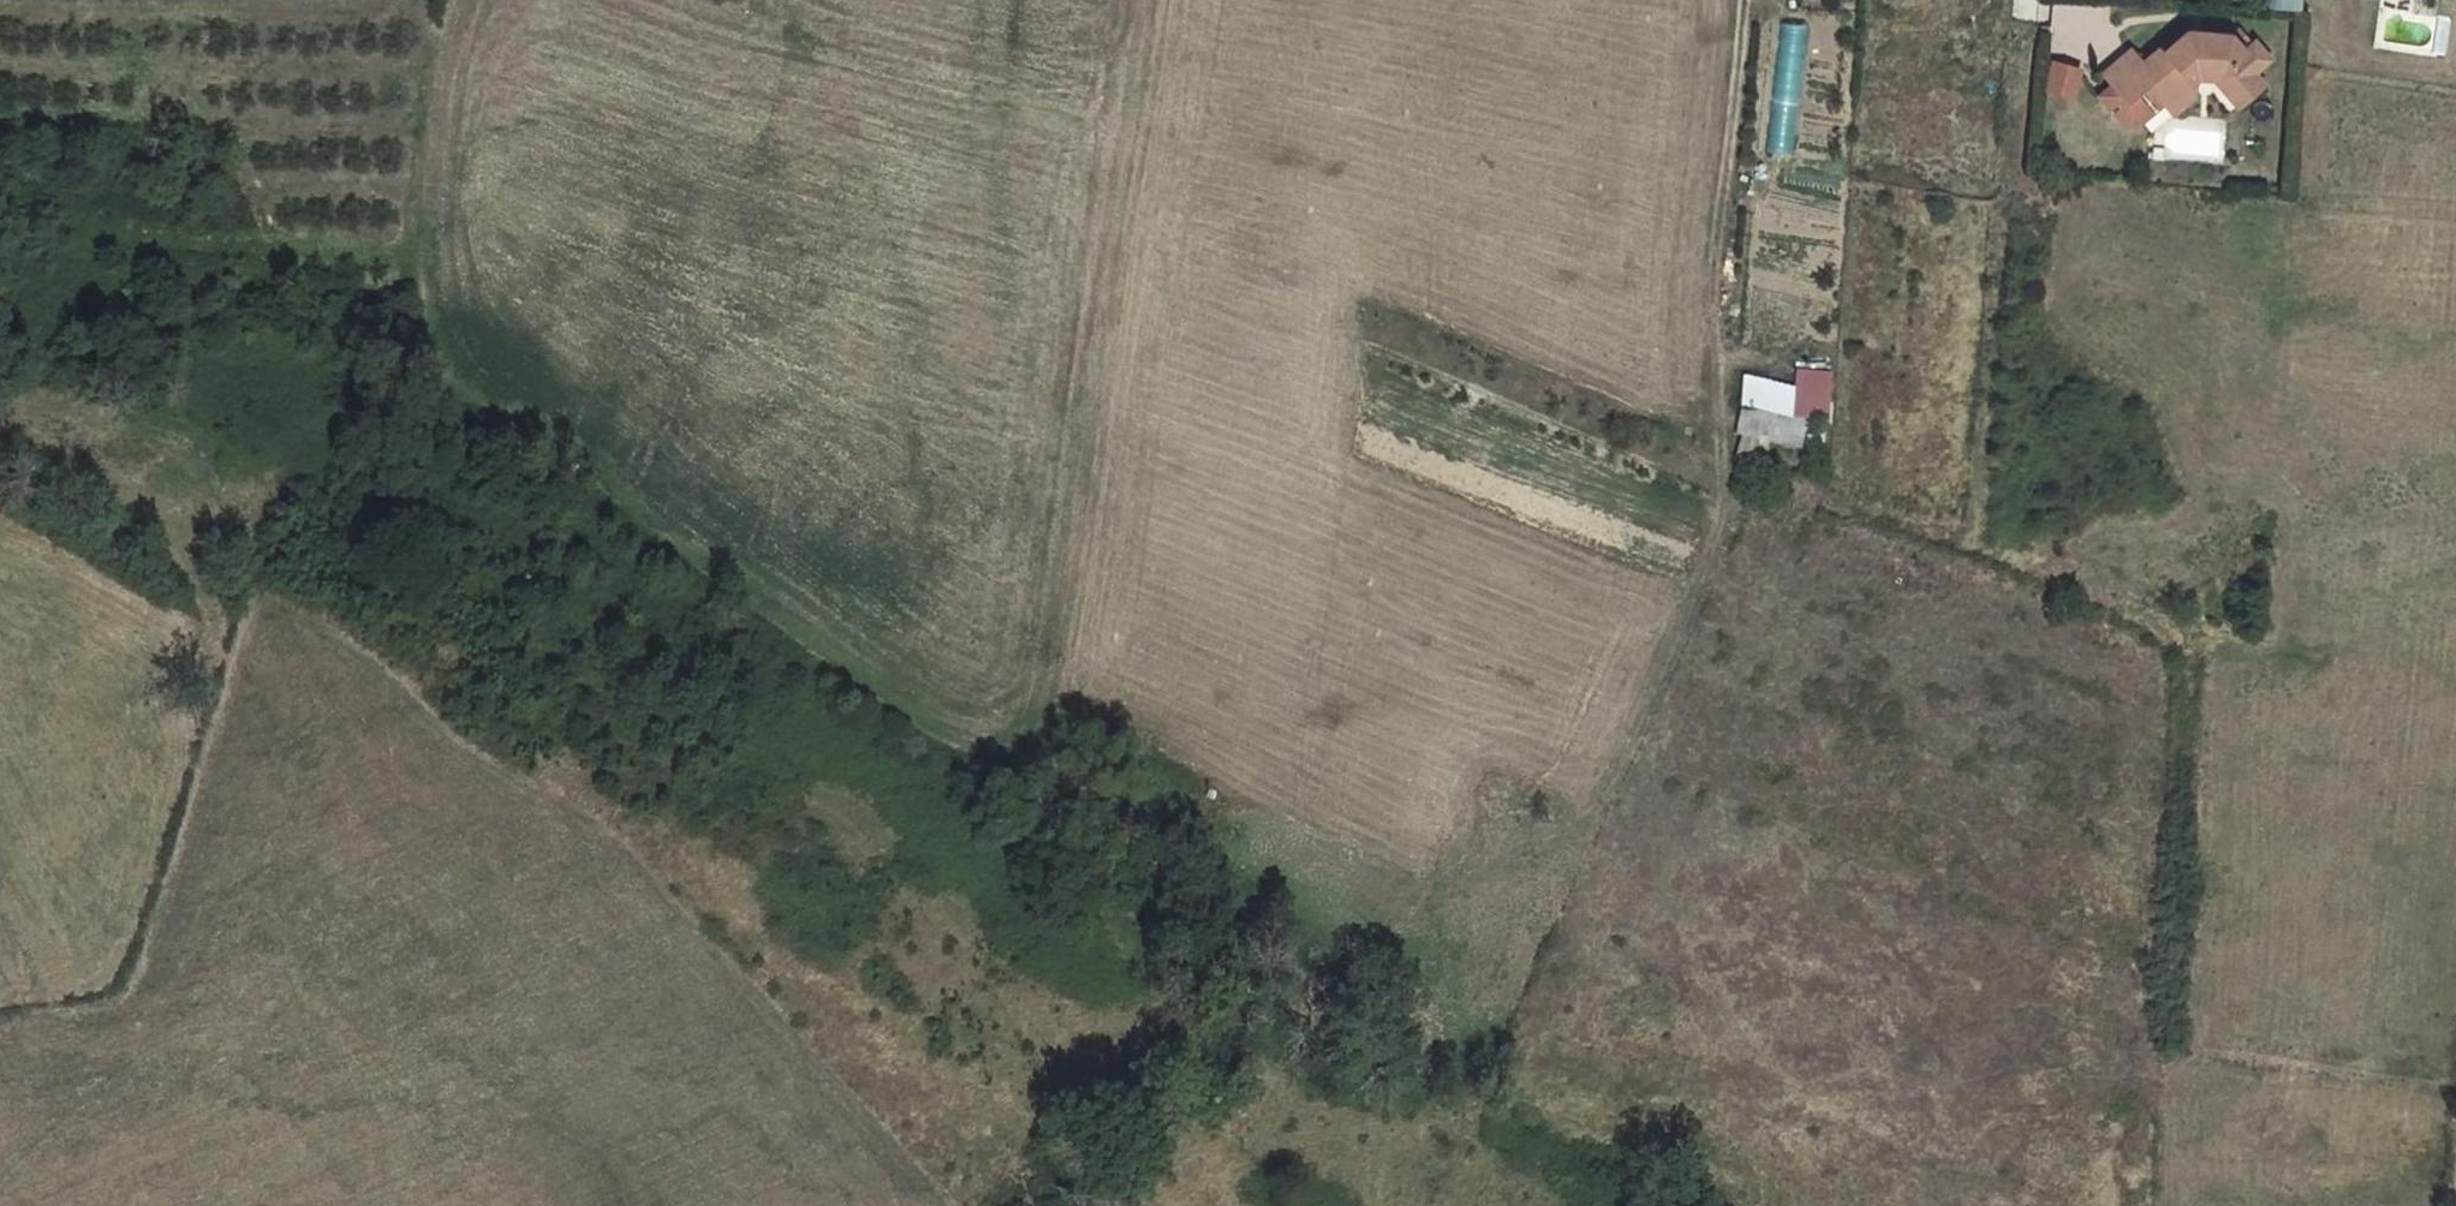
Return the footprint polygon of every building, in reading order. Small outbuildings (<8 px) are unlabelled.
[(1781,22),(1761,150),(1789,154),(1808,27),(1781,22)] [(2113,84),(2100,95),(2121,121),(2129,126),(2138,123),(2163,103),(2169,99),(2171,101),(2188,88),(2188,86),(2198,78),(2216,80),(2226,91),(2225,93),(2238,109),(2264,87),(2254,76),(2267,65),(2264,61),(2266,58),(2265,55),(2264,53),(2262,52),(2259,52),(2258,53),(2254,49),(2245,56),(2232,40),(2219,38),(2214,34),(2213,33),(2208,33),(2203,36),(2203,37),(2190,36),(2168,53),(2165,50),(2145,66),(2133,51),(2105,73),(2113,84)] [(2053,62),(2046,87),(2060,92),(2065,74),(2077,78),(2079,70),(2053,62)] [(2077,78),(2065,74),(2060,92),(2072,95),(2077,78)] [(2169,99),(2163,103),(2172,115),(2195,96),(2188,88),(2171,101),(2169,99)] [(1815,411),(1751,385),(1739,423),(1801,447),(1815,411)]
